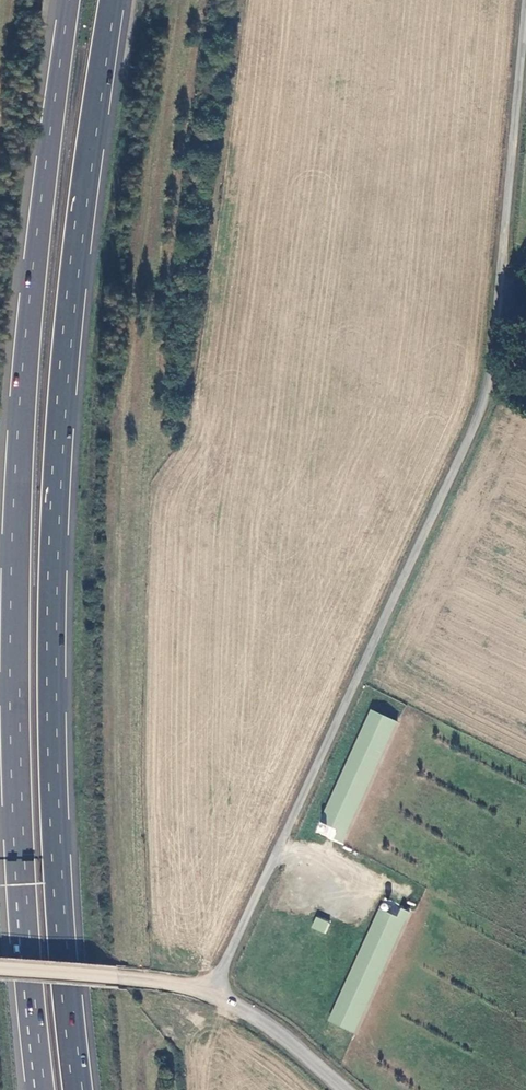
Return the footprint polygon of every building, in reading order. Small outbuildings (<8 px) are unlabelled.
[(400,724),(370,710),(320,823),(333,829),(338,831),(334,839),(346,845),(400,724)] [(318,823),(313,834),(329,840),(333,829),(320,823),(318,823)] [(398,904),(385,897),(381,906),(394,912),(398,904)] [(399,917),(380,909),(330,1022),(357,1034),(410,913),(402,910),(399,917)] [(330,924),(317,918),(312,929),(326,935),(330,924)]
